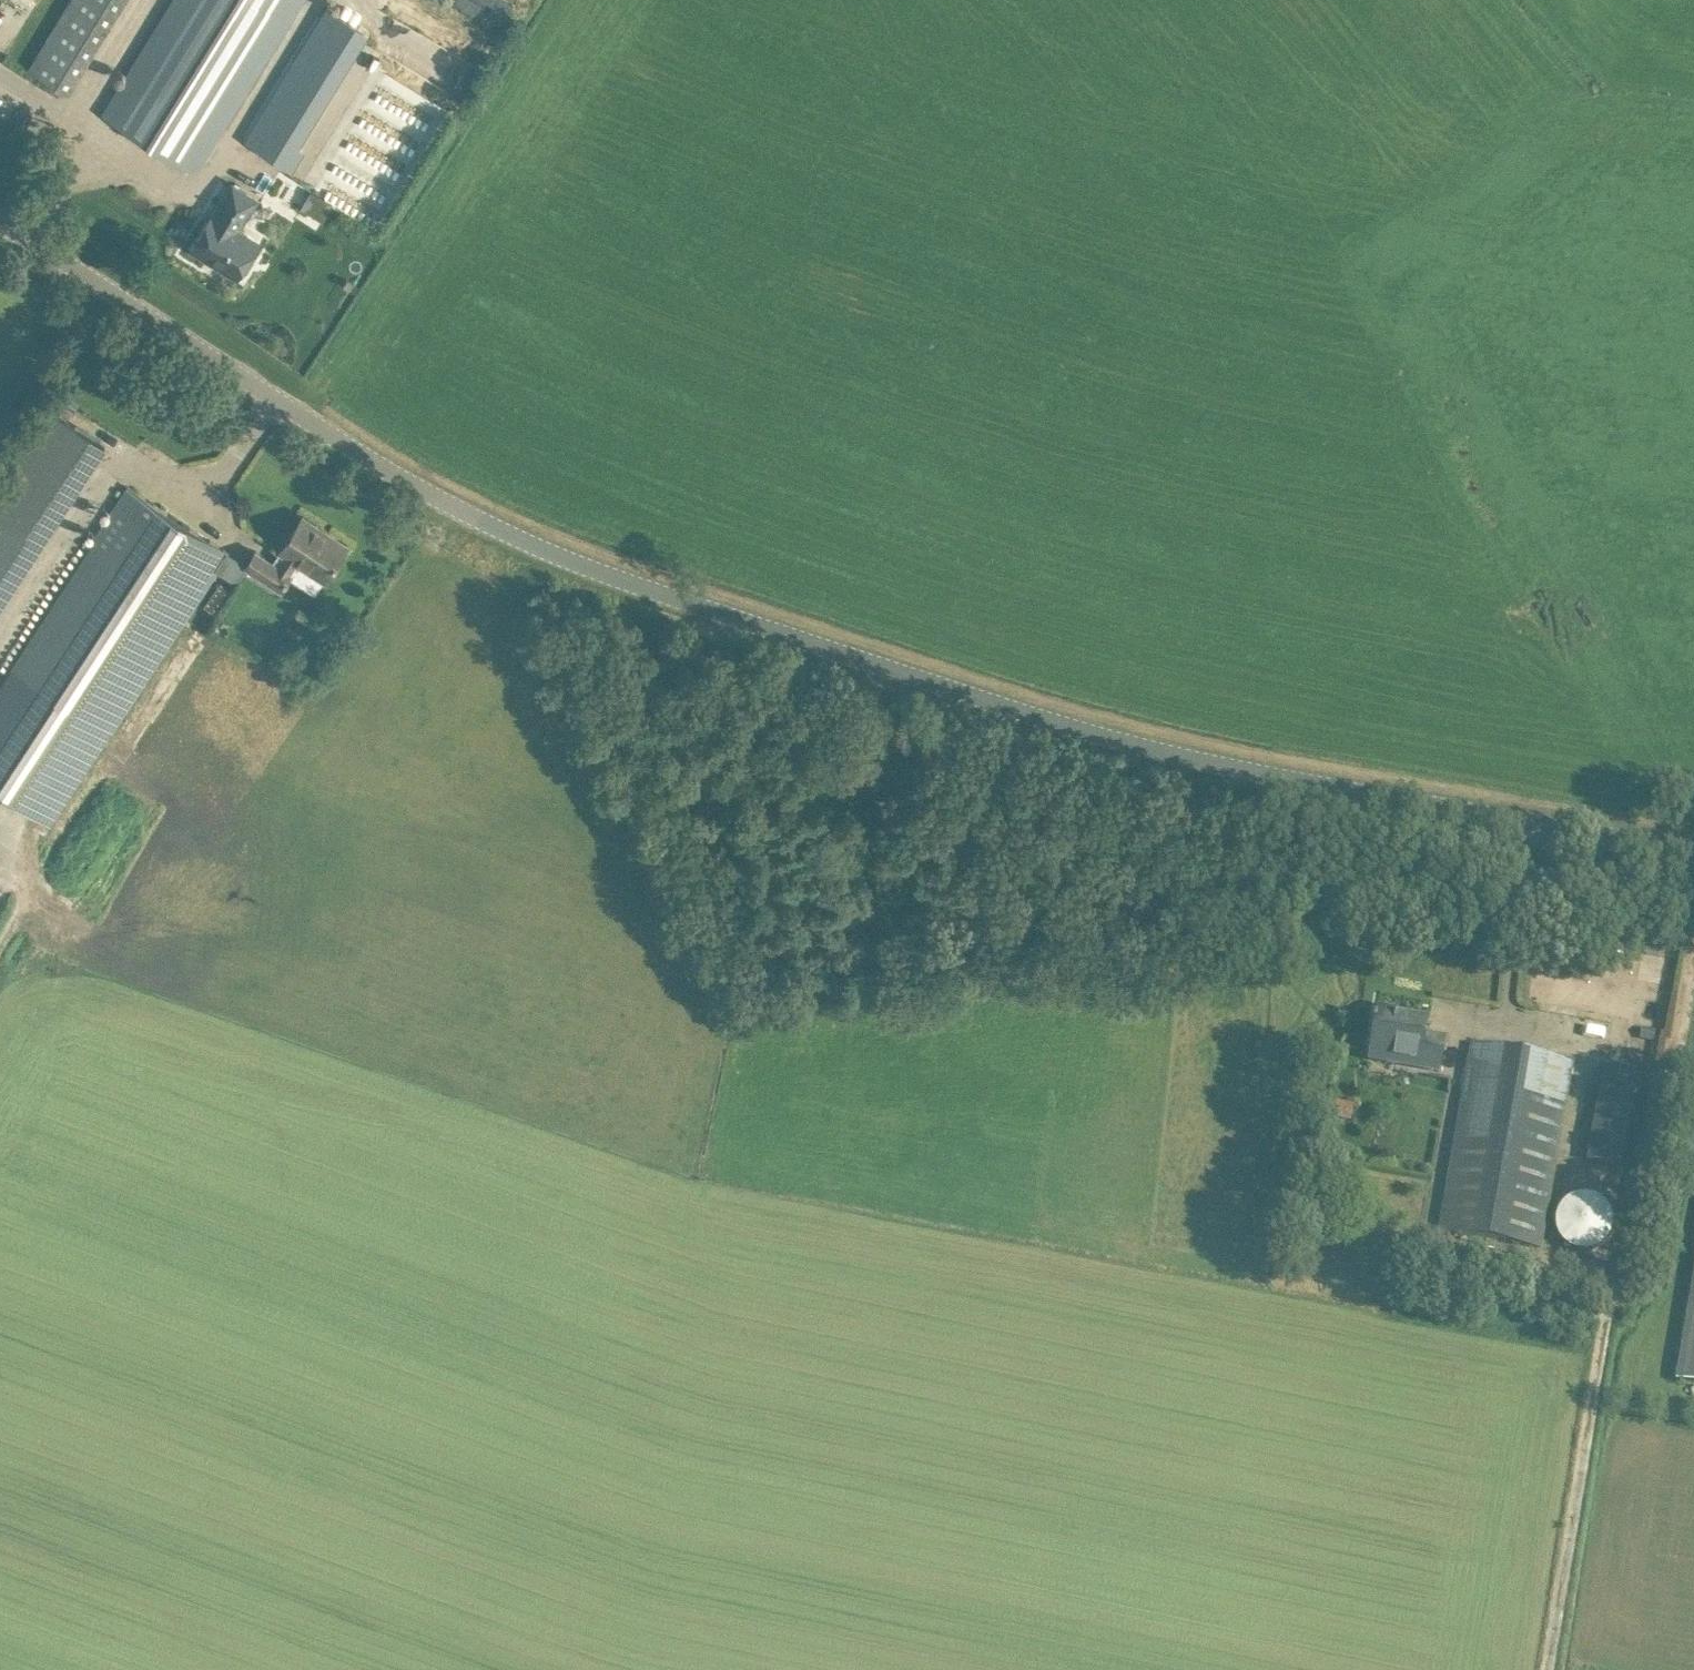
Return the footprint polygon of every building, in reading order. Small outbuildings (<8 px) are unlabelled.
[(13,32),(0,52),(65,92),(77,72),(122,0),(33,0),(13,32)] [(196,172),(302,0),(175,0),(104,115),(196,172)] [(282,164),(331,87),(293,64),(245,141),(282,164)] [(256,199),(233,185),(221,204),(225,206),(218,217),(213,214),(192,248),(209,259),(212,255),(239,272),(258,242),(237,229),(256,199)] [(323,222),(334,204),(320,195),(319,196),(312,191),(301,208),(323,222)] [(70,395),(61,407),(70,413),(78,401),(70,395)] [(0,488),(0,512),(44,539),(106,445),(65,418),(53,437),(39,428),(0,488)] [(0,690),(0,779),(58,816),(229,552),(130,488),(0,690)] [(348,544),(303,515),(280,551),(283,553),(276,564),(256,551),(246,566),(282,589),(291,574),(298,562),(325,580),(348,544)] [(1375,1023),(1371,1047),(1389,1050),(1386,1061),(1405,1065),(1407,1053),(1420,1056),(1418,1067),(1440,1071),(1446,1039),(1425,1035),(1428,1019),(1408,1016),(1407,1018),(1397,1016),(1398,1011),(1379,1007),(1376,1019),(1374,1019),(1373,1023),(1375,1023)] [(1439,1231),(1519,1245),(1541,1249),(1574,1061),(1472,1043),(1439,1231)] [(1604,1067),(1588,1161),(1619,1167),(1636,1072),(1604,1067)] [(1322,1096),(1319,1112),(1335,1115),(1338,1099),(1322,1096)] [(1573,1249),(1585,1251),(1596,1249),(1605,1242),(1610,1232),(1612,1221),(1609,1210),(1602,1202),(1593,1196),(1583,1195),(1573,1197),(1564,1203),(1558,1212),(1555,1223),(1558,1234),(1564,1243),(1573,1249)] [(1693,1383),(1693,1282),(1677,1380),(1693,1383)]
